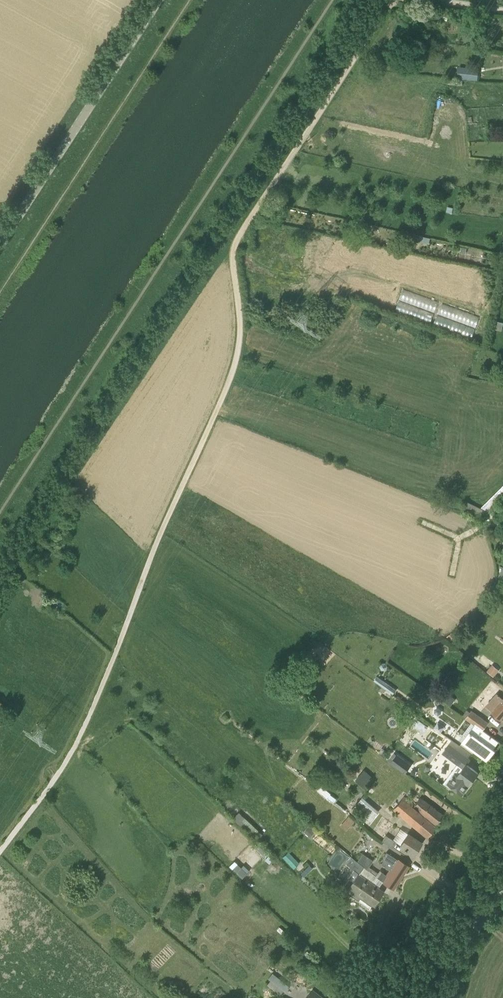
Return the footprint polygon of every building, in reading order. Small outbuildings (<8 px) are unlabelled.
[(479,78),(479,66),(458,66),(458,77),(479,78)] [(398,302),(397,311),(406,312),(408,304),(398,302)] [(454,642),(461,634),(457,632),(452,637),(451,639),(454,642)] [(478,660),(487,668),(493,662),(484,654),(478,660)] [(498,670),(492,664),(486,670),(493,676),(498,670)] [(377,676),(374,680),(393,694),(396,690),(377,676)] [(502,698),(497,693),(485,706),(500,720),(502,717),(502,697),(502,698)] [(450,706),(454,700),(447,696),(443,701),(450,706)] [(482,730),(489,722),(471,710),(465,718),(471,722),(474,724),(482,730)] [(416,719),(412,725),(423,733),(428,727),(416,719)] [(444,727),(437,722),(433,727),(440,732),(444,727)] [(482,730),(474,724),(462,741),(487,759),(495,749),(493,748),(498,741),(482,730)] [(470,759),(455,748),(449,745),(443,753),(449,757),(463,767),(456,776),(447,788),(461,798),(470,785),(479,772),(467,763),(470,759)] [(390,762),(404,773),(411,764),(396,753),(390,762)] [(351,771),(345,779),(362,793),(375,775),(373,774),(375,772),(369,768),(373,764),(363,756),(359,761),(355,759),(348,769),(351,771)] [(336,799),(317,783),(314,786),(335,803),(336,799)] [(367,826),(380,812),(363,797),(350,812),(367,826)] [(443,814),(421,797),(413,806),(402,798),(392,809),(426,838),(436,826),(443,814)] [(234,818),(257,838),(263,831),(240,811),(234,818)] [(347,829),(355,821),(349,816),(341,825),(347,829)] [(310,837),(314,832),(309,829),(306,834),(310,837)] [(422,842),(407,832),(399,846),(413,855),(422,842)] [(393,848),(397,842),(386,835),(382,841),(393,848)] [(288,852),(282,858),(293,869),(299,864),(288,852)] [(397,859),(387,852),(380,863),(390,870),(387,875),(382,871),(380,874),(369,866),(373,860),(363,853),(357,861),(364,867),(383,881),(382,882),(393,889),(410,865),(398,858),(397,859)] [(374,906),(384,891),(359,873),(364,867),(357,861),(352,857),(346,863),(356,871),(342,890),(359,901),(361,898),(374,906)] [(243,877),(251,869),(245,863),(242,866),(236,860),(231,865),(243,877)] [(304,877),(313,869),(309,866),(301,874),(304,877)] [(279,994),(283,989),(285,991),(289,986),(271,973),(268,977),(270,979),(267,984),(279,994)]
